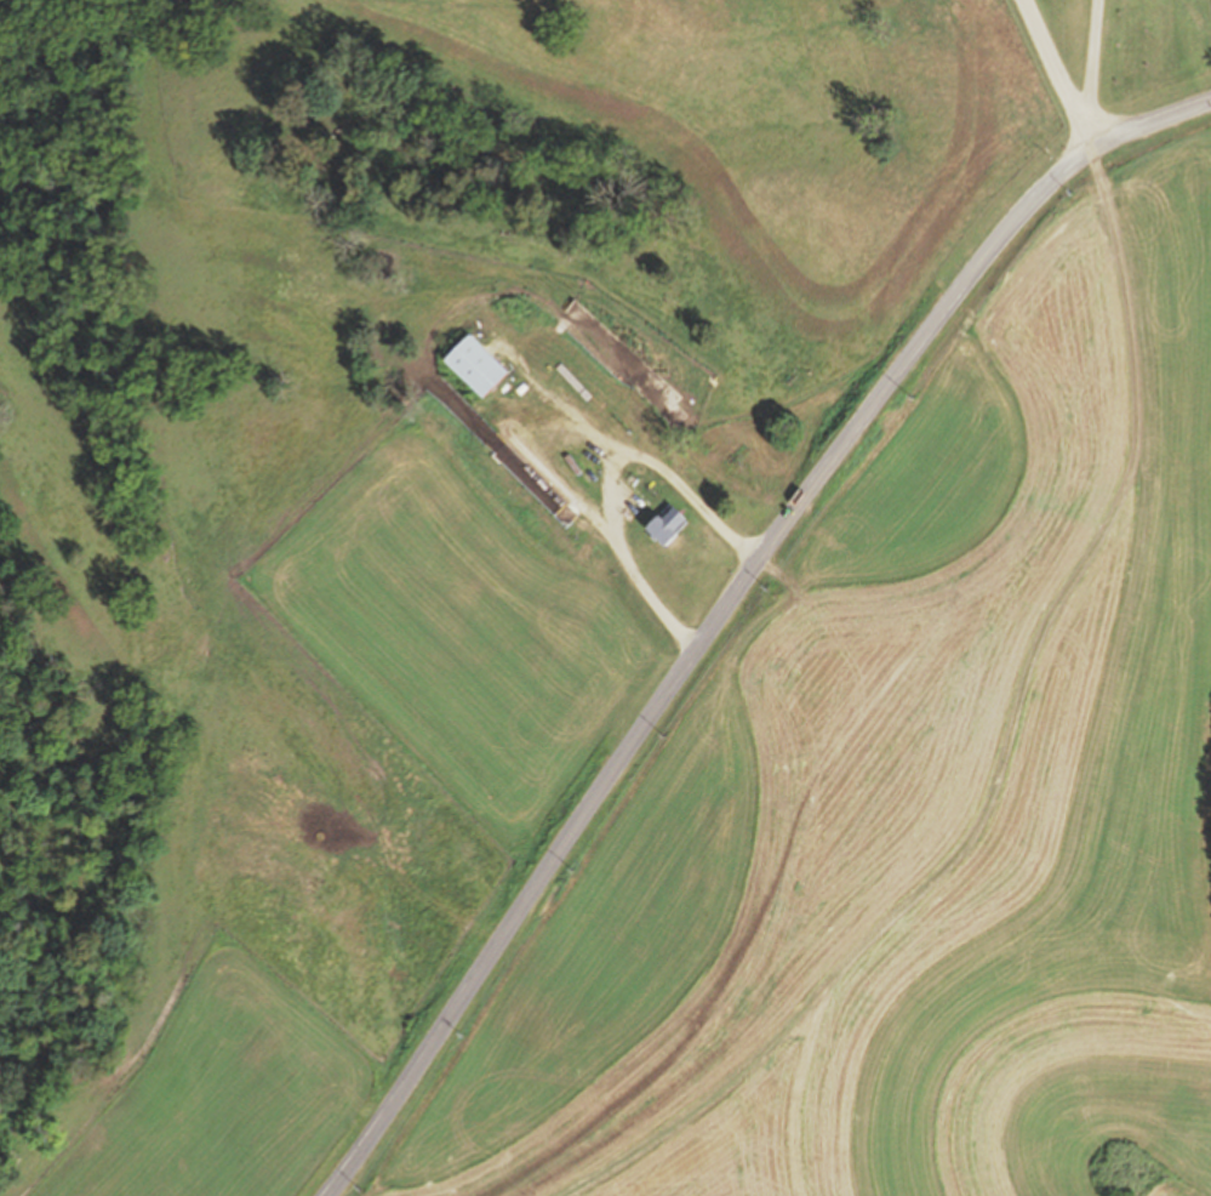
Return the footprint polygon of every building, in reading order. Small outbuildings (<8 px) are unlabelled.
[(602,397),(619,376),(601,360),(612,347),(594,331),(584,343),(565,326),(546,349),(602,397)] [(509,373),(471,334),(445,360),(483,398),(509,373)] [(493,438),(518,462),(532,447),(508,423),(493,438)] [(586,502),(572,486),(563,495),(577,510),(586,502)] [(689,522),(670,505),(646,532),(665,549),(689,522)]
